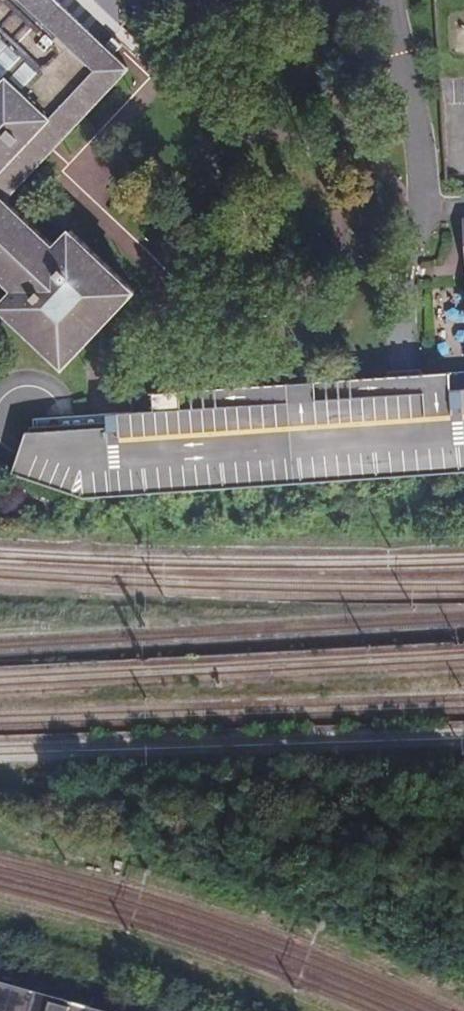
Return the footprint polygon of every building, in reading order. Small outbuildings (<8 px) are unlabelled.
[(19,288),(4,304),(67,364),(137,289),(74,229),(59,246),(10,198),(132,67),(61,0),(0,0),(0,270),(19,288)] [(130,413),(463,393),(463,375),(130,396),(130,413)] [(130,413),(30,420),(13,475),(97,494),(105,497),(369,486),(463,476),(463,393),(130,413)] [(51,998),(0,983),(0,1010),(47,1010),(51,998)] [(51,998),(47,1010),(88,1010),(89,1008),(51,998)]
